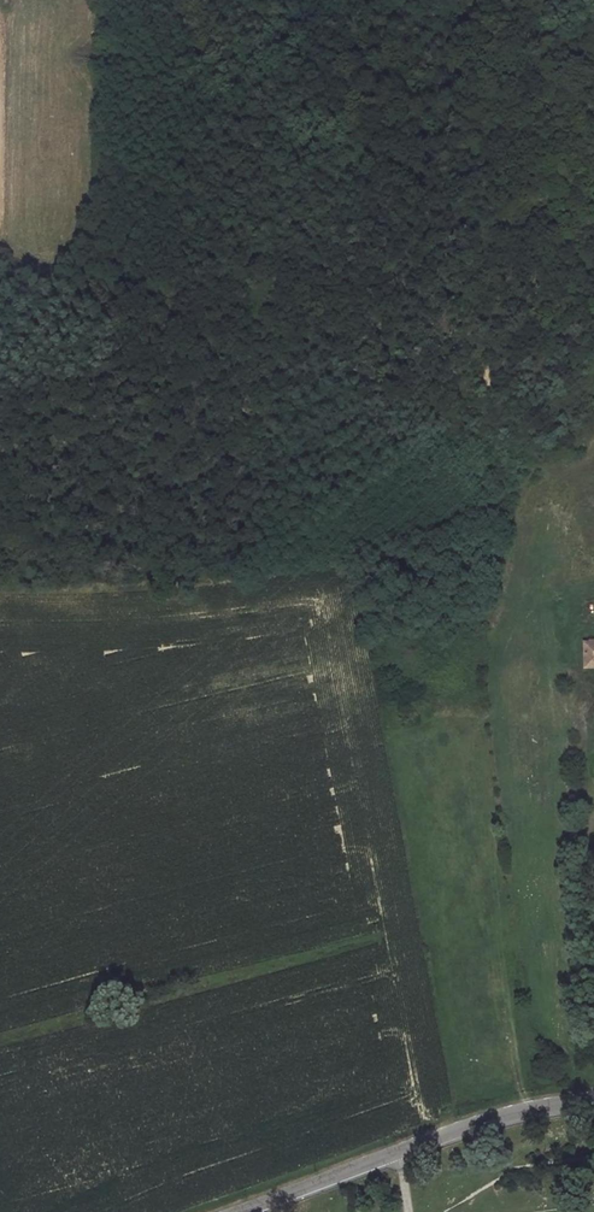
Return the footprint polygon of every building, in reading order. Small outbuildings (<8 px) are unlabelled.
[(590,635),(590,638),(583,638),(584,662),(593,661),(593,635),(590,635)]
